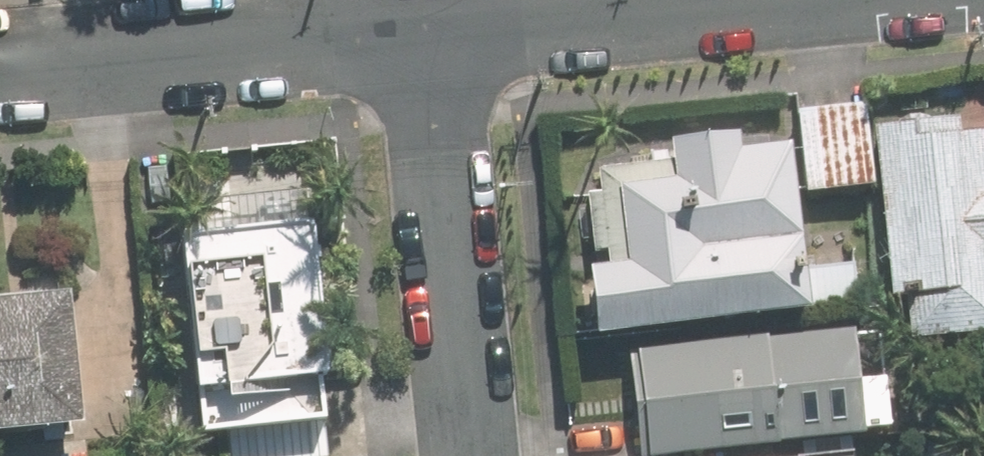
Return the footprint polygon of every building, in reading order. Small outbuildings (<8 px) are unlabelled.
[(801,103),(809,186),(878,179),(870,96),(801,103)] [(877,118),(895,290),(914,288),(918,331),(983,325),(983,124),(961,127),(959,110),(877,118)] [(593,258),(602,327),(818,300),(798,134),(747,140),(744,122),(674,131),(676,149),(600,159),(613,256),(593,258)] [(187,225),(205,427),(339,415),(322,213),(187,225)] [(90,421),(78,286),(0,292),(0,429),(90,421)] [(597,348),(608,455),(611,455),(821,434),(809,326),(597,348)]
